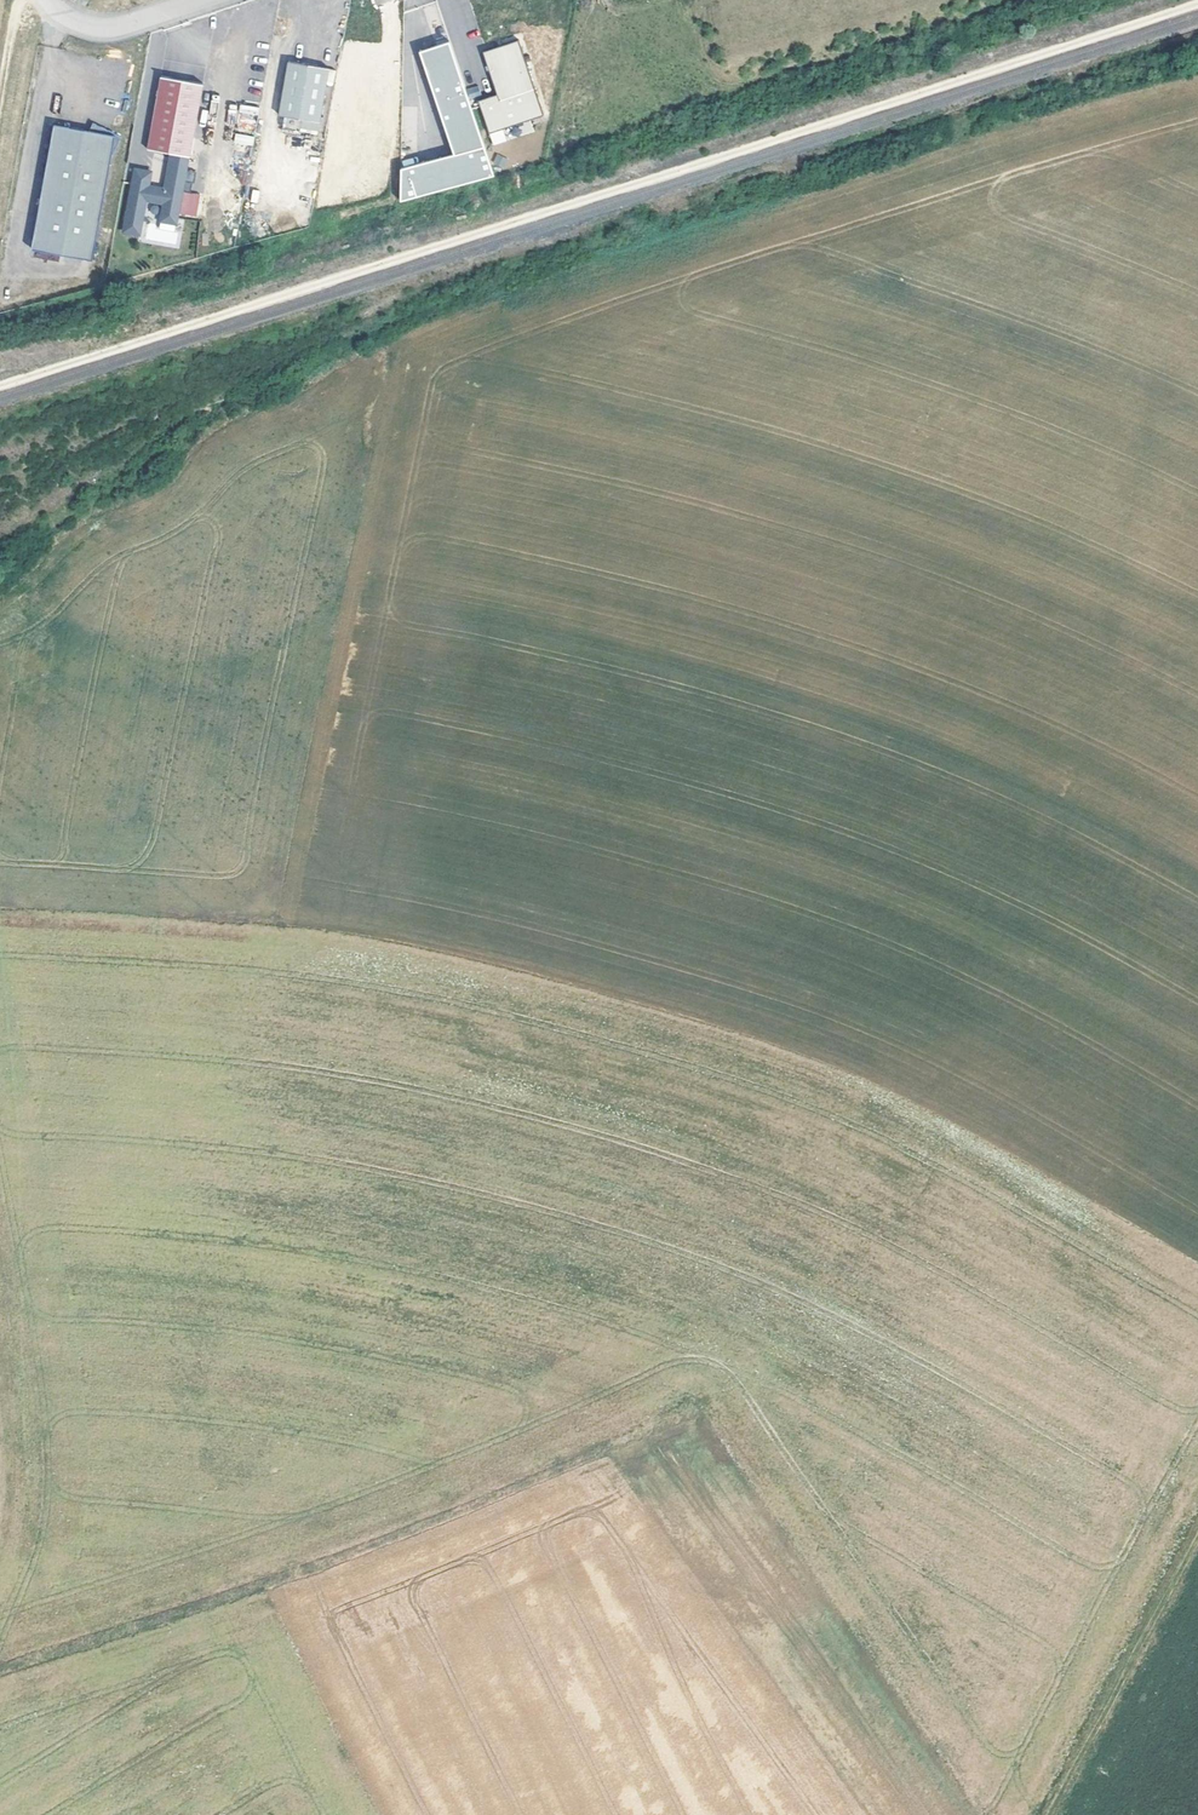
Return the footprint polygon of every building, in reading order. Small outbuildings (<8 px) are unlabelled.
[(449,156),(395,170),(403,201),(489,179),(453,41),(421,49),(449,156)] [(519,41),(483,52),(496,95),(478,100),(487,132),(541,116),(519,41)] [(285,59),(275,113),(317,120),(327,67),(285,59)] [(159,75),(146,149),(168,153),(162,186),(148,183),(150,170),(134,167),(122,231),(138,234),(145,199),(164,203),(160,221),(176,224),(202,83),(159,75)] [(300,129),(300,119),(284,117),(283,127),(300,129)] [(84,145),(112,156),(123,133),(93,120),(90,129),(84,145)] [(35,247),(95,257),(112,156),(84,145),(90,129),(55,123),(35,247)] [(492,145),(507,140),(503,129),(488,134),(492,145)] [(235,134),(234,143),(253,145),(254,136),(235,134)]
